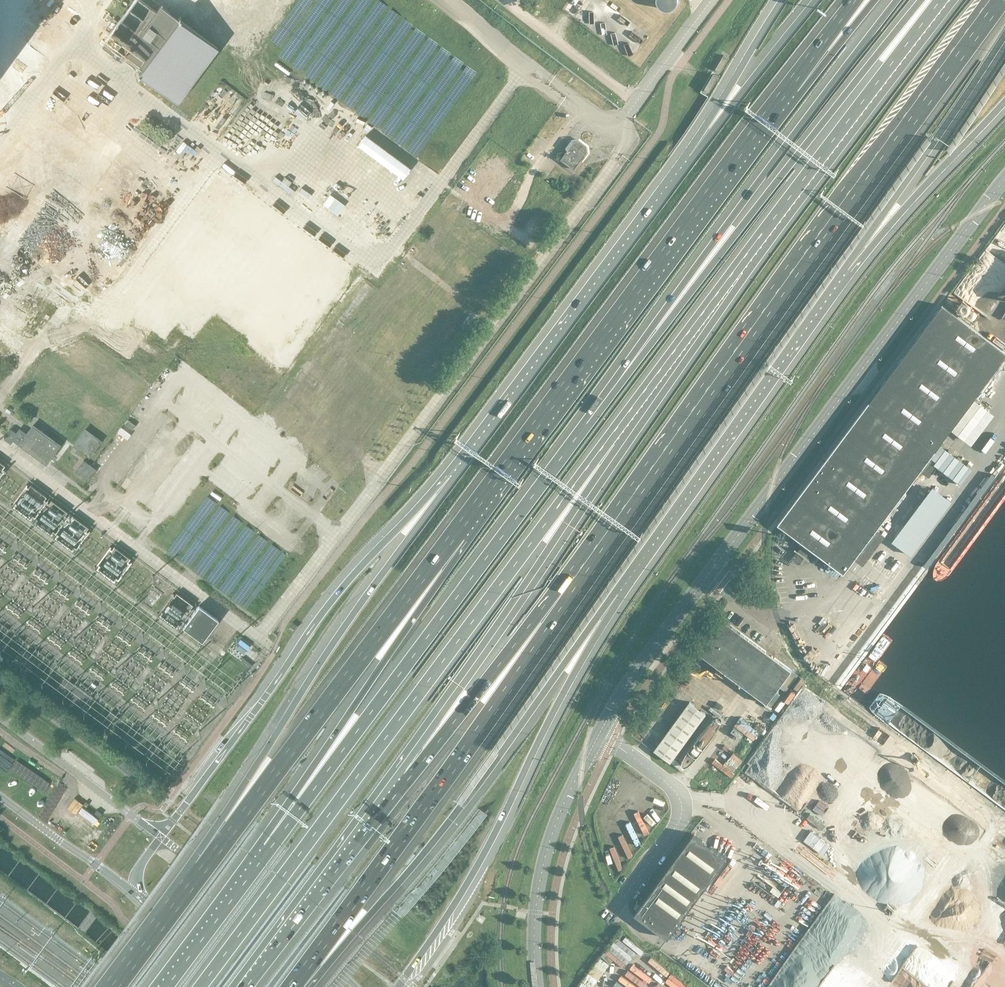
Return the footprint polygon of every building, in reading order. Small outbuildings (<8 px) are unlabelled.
[(39,0),(0,0),(0,60),(39,0)] [(179,19),(178,18),(177,19),(169,13),(170,12),(161,5),(153,0),(134,0),(101,45),(112,53),(111,53),(121,60),(124,55),(130,59),(131,59),(139,65),(138,65),(141,68),(138,72),(138,71),(138,72),(177,101),(217,47),(179,19)] [(272,0),(211,0),(213,21),(230,33),(259,30),(273,10),(272,0)] [(676,5),(677,3),(678,1),(678,0),(657,0),(657,1),(658,3),(659,5),(661,7),(663,8),(665,9),(668,9),(670,9),(672,8),(674,7),(676,5)] [(308,48),(295,67),(391,133),(393,130),(395,132),(403,120),(408,123),(413,115),(389,99),(400,82),(384,71),(386,68),(371,58),(370,58),(351,45),(330,31),(325,39),(320,36),(315,44),(316,45),(313,50),(309,47),(308,49),(308,48)] [(724,55),(715,69),(720,72),(729,58),(724,55)] [(713,74),(704,89),(710,92),(718,77),(713,74)] [(0,155),(0,225),(1,224),(14,231),(88,116),(61,99),(61,93),(50,86),(18,136),(14,133),(0,155)] [(404,176),(412,166),(366,133),(359,144),(404,176)] [(581,157),(581,159),(583,161),(590,152),(589,145),(580,138),(572,139),(565,148),(568,149),(570,149),(572,147),(570,146),(574,141),(579,141),(586,146),(587,151),(584,156),(582,154),(580,157),(581,157)] [(581,155),(582,154),(584,156),(587,151),(586,146),(579,141),(574,141),(570,146),(572,147),(571,148),(570,149),(568,149),(561,159),(574,169),(581,159),(581,157),(580,157),(581,155)] [(318,195),(324,186),(305,174),(299,183),(318,195)] [(330,193),(324,204),(340,213),(346,202),(330,193)] [(272,339),(330,252),(294,228),(241,309),(263,323),(258,330),(272,339)] [(10,295),(10,280),(10,263),(13,260),(3,245),(3,232),(0,234),(0,311),(10,295)] [(1004,356),(1004,352),(948,309),(942,304),(887,377),(879,389),(870,400),(869,401),(827,457),(817,471),(791,506),(778,523),(780,525),(795,536),(804,543),(798,551),(795,548),(794,549),(799,552),(801,554),(804,557),(809,560),(809,559),(806,557),(812,549),(841,571),(844,573),(931,456),(936,450),(935,450),(1004,356)] [(59,445),(33,425),(26,434),(19,429),(16,433),(11,430),(9,430),(5,436),(5,438),(10,442),(13,439),(21,445),(26,446),(25,448),(46,463),(46,462),(59,445)] [(89,456),(101,441),(85,429),(73,445),(89,456)] [(936,450),(931,456),(932,456),(921,470),(929,476),(937,465),(961,483),(972,467),(940,444),(936,450)] [(93,473),(96,469),(92,466),(84,460),(75,471),(87,481),(93,473)] [(77,549),(93,524),(29,481),(12,505),(77,549)] [(952,500),(932,485),(892,541),(911,555),(952,500)] [(885,535),(877,529),(855,559),(863,565),(885,535)] [(126,568),(133,559),(114,543),(106,552),(110,555),(105,560),(104,559),(102,562),(112,570),(110,574),(116,579),(125,568),(126,568)] [(804,557),(799,552),(798,554),(796,552),(790,561),(798,568),(805,559),(804,558),(804,557)] [(199,560),(194,567),(208,578),(214,580),(217,585),(237,599),(232,591),(233,591),(235,586),(239,582),(235,576),(240,580),(240,578),(246,570),(242,565),(243,563),(239,561),(237,568),(231,571),(230,568),(225,582),(219,585),(211,572),(217,568),(221,570),(223,566),(226,564),(213,559),(208,555),(199,560)] [(175,592),(166,610),(185,618),(194,600),(175,592)] [(208,634),(217,621),(218,621),(198,607),(182,628),(201,643),(208,634)] [(726,620),(724,619),(710,638),(699,652),(767,703),(776,691),(780,686),(792,670),(792,669),(783,663),(726,620)] [(28,667),(37,655),(28,649),(19,660),(28,667)] [(786,691),(798,674),(796,673),(794,671),(792,670),(780,686),(786,691)] [(66,695),(74,683),(65,677),(57,688),(66,695)] [(94,696),(76,683),(67,695),(84,708),(94,696)] [(772,706),(780,694),(776,691),(767,703),(772,706)] [(670,762),(706,713),(690,701),(654,750),(670,762)] [(112,729),(120,717),(111,710),(103,722),(112,729)] [(153,760),(162,748),(153,742),(144,753),(153,760)] [(810,813),(806,818),(822,829),(826,824),(810,813)] [(830,845),(811,830),(804,840),(823,854),(830,845)] [(668,938),(727,858),(710,845),(694,833),(640,906),(636,911),(634,913),(656,929),(662,933),(668,938)] [(482,922),(485,917),(480,913),(479,914),(477,917),(476,918),(482,922)]
